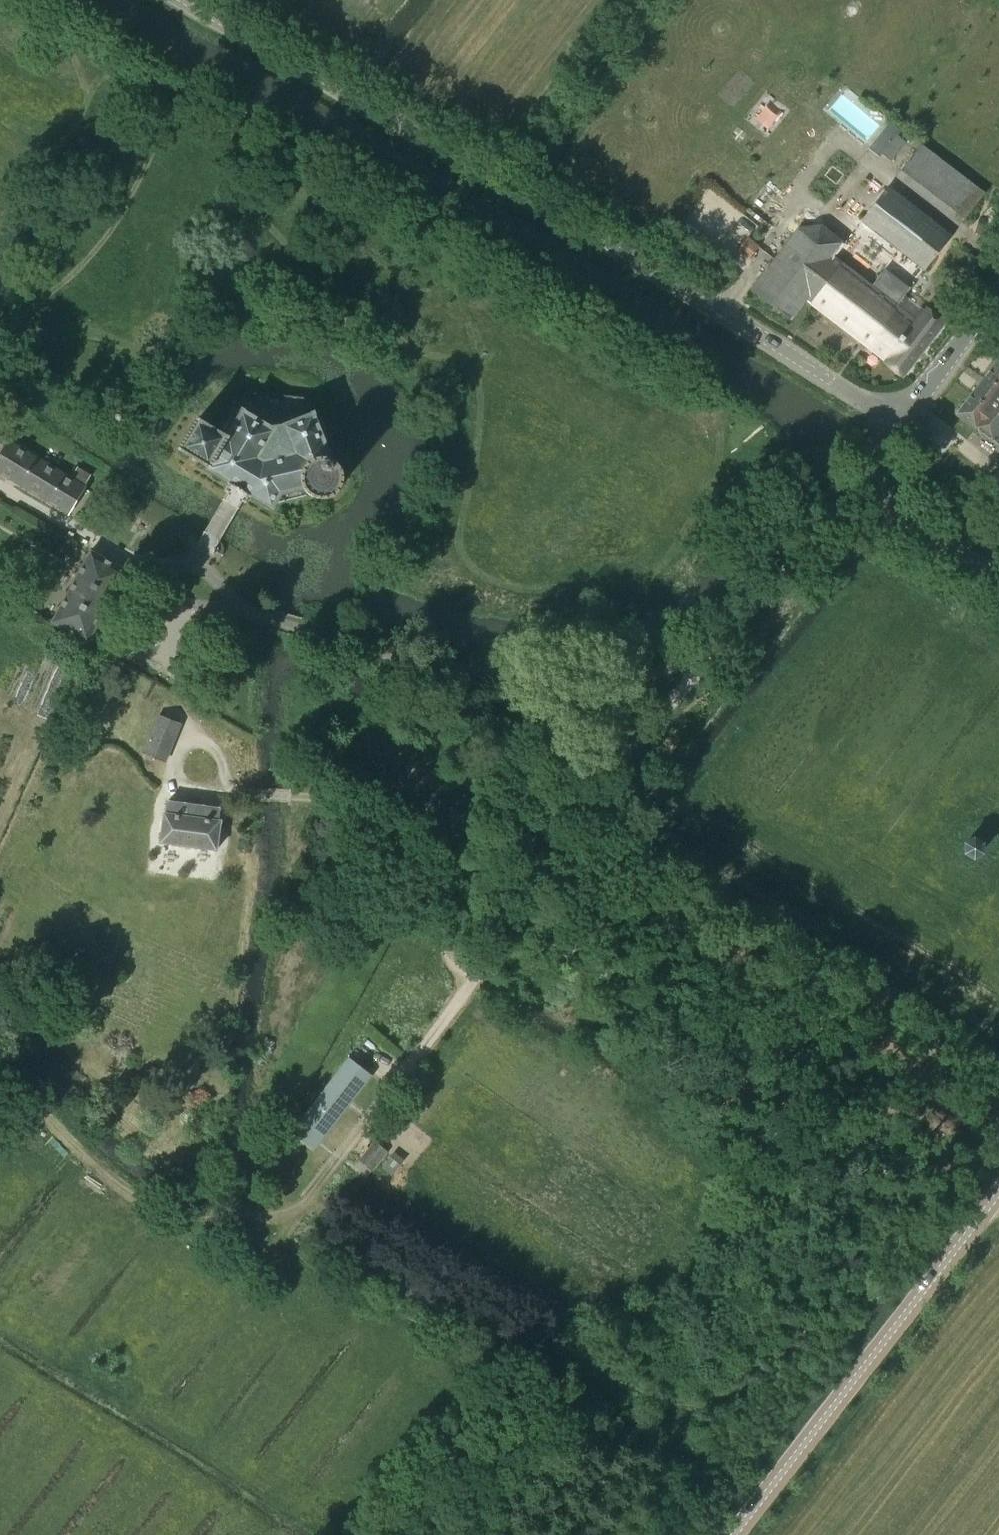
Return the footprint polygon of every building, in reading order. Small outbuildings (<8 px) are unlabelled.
[(898,136),(883,154),(892,161),(907,142),(898,136)] [(984,193),(920,144),(902,169),(897,175),(960,224),(984,193)] [(887,187),(860,222),(923,271),(950,236),(887,187)] [(923,311),(903,296),(909,288),(883,269),(871,285),(833,255),(843,244),(820,226),(797,229),(750,290),(790,320),(806,300),(885,361),(883,363),(902,378),(945,322),(926,307),(923,311)] [(748,258),(756,247),(746,240),(738,251),(748,258)] [(997,360),(957,413),(998,445),(998,362),(997,360)] [(271,426),(242,409),(227,435),(198,418),(180,449),(209,466),(208,469),(230,482),(229,482),(251,495),(252,494),(274,507),(277,502),(310,493),(311,493),(315,496),(320,497),(325,498),(331,496),(336,493),(339,489),(341,485),(342,477),(342,473),(341,470),(338,465),(336,463),(335,462),(329,459),(327,459),(326,456),(328,456),(313,413),(283,424),(282,425),(271,426)] [(8,441),(0,454),(0,471),(68,513),(84,487),(83,487),(90,476),(77,468),(70,479),(8,441)] [(51,623),(87,643),(126,571),(90,552),(51,623)] [(142,753),(166,762),(182,724),(158,714),(142,753)] [(218,820),(220,808),(168,801),(166,814),(164,813),(160,842),(179,845),(179,846),(197,848),(217,850),(221,821),(218,820)] [(973,859),(983,853),(984,842),(974,836),(963,841),(963,853),(973,859)] [(312,1150),(370,1075),(347,1056),(289,1132),(312,1150)] [(388,1151),(375,1141),(360,1160),(373,1170),(388,1151)] [(392,1155),(382,1167),(392,1174),(401,1162),(392,1155)]
